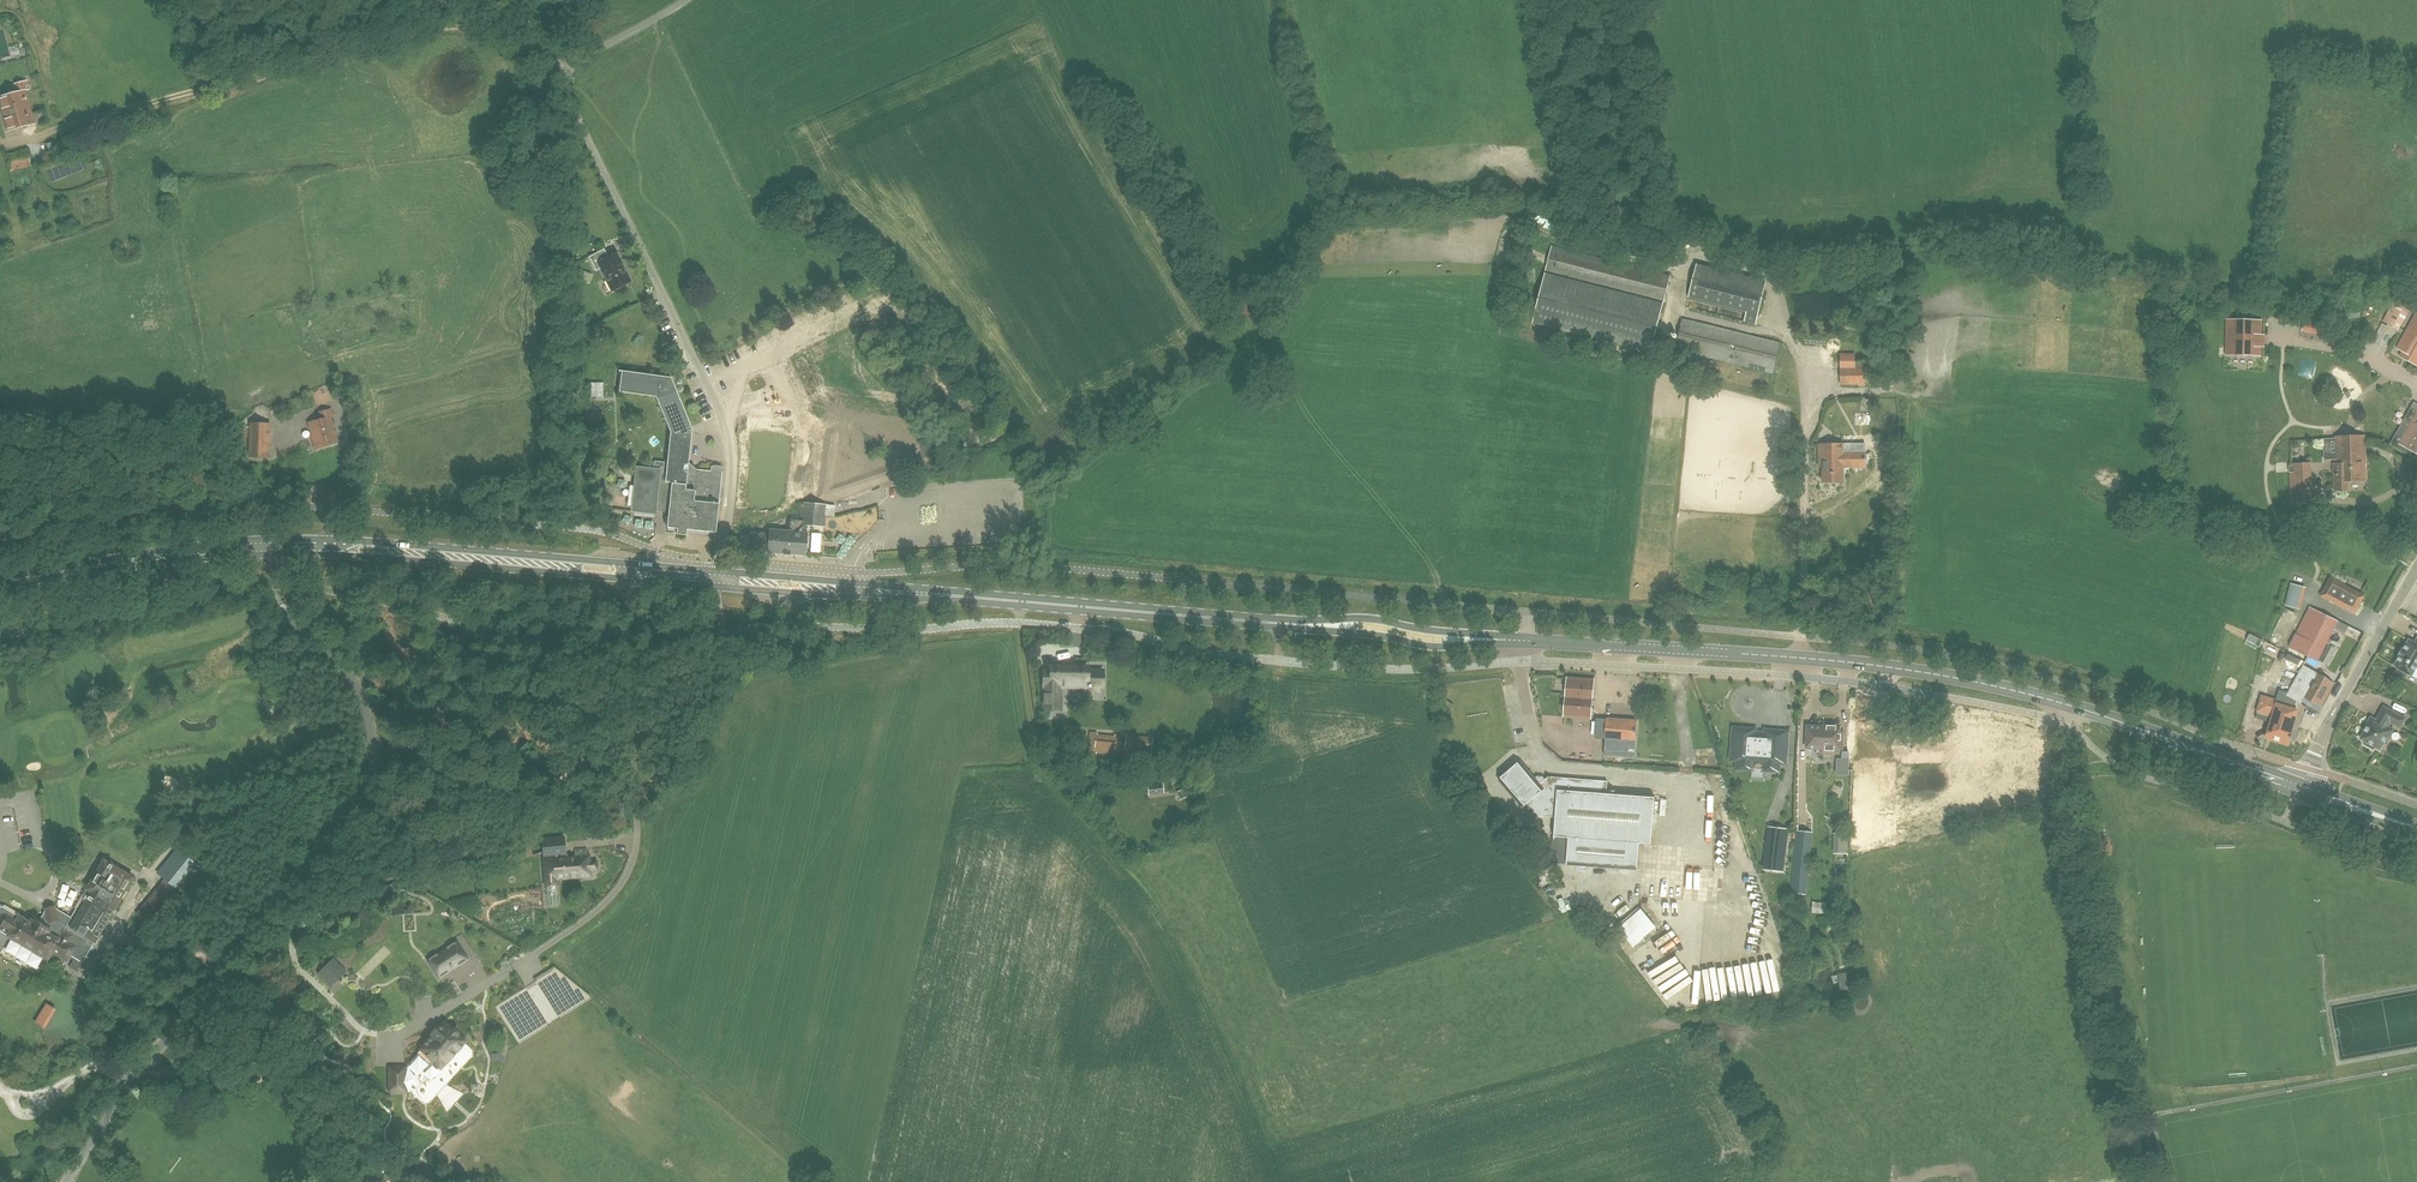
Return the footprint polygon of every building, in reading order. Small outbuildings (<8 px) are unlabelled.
[(25,90),(17,92),(0,97),(0,106),(6,130),(33,124),(25,90)] [(11,172),(31,167),(28,151),(7,156),(11,172)] [(51,178),(75,171),(72,161),(48,169),(51,178)] [(587,226),(580,230),(584,238),(591,234),(587,226)] [(1545,274),(1663,303),(1670,276),(1552,246),(1545,274)] [(596,270),(601,268),(612,290),(630,281),(616,253),(605,259),(601,250),(589,256),(596,270)] [(1757,316),(1766,282),(1696,264),(1688,298),(1746,313),(1744,321),(1755,324),(1757,316)] [(1663,303),(1545,274),(1532,324),(1651,353),(1663,303)] [(2410,308),(2399,302),(2394,299),(2382,320),(2398,329),(2410,308)] [(2358,305),(2337,307),(2339,319),(2359,317),(2358,305)] [(2336,306),(2329,307),(2331,320),(2338,320),(2336,306)] [(2398,348),(2415,357),(2416,353),(2416,314),(2398,348)] [(2261,320),(2227,319),(2226,354),(2260,355),(2260,345),(2258,345),(2258,335),(2261,335),(2261,320)] [(1676,348),(1773,372),(1780,344),(1683,320),(1676,348)] [(2321,324),(2303,321),(2302,332),(2319,335),(2321,324)] [(1865,361),(1855,361),(1855,356),(1840,356),(1840,384),(1865,384),(1865,369),(1865,361)] [(656,397),(670,432),(666,473),(663,473),(664,463),(655,462),(654,469),(636,467),(634,486),(636,486),(634,510),(656,512),(657,509),(668,510),(667,528),(716,533),(722,469),(697,466),(696,474),(688,473),(692,430),(671,378),(621,371),(619,392),(656,397)] [(588,396),(602,396),(602,382),(588,382),(588,396)] [(1863,398),(1861,403),(1868,406),(1871,401),(1863,398)] [(585,424),(597,429),(604,413),(592,408),(585,424)] [(2399,443),(2416,454),(2416,412),(2399,443)] [(308,423),(315,448),(338,442),(331,416),(308,423)] [(840,431),(852,426),(850,421),(838,427),(840,431)] [(267,457),(268,423),(251,422),(250,456),(267,457)] [(743,422),(740,434),(762,438),(764,426),(743,422)] [(2324,439),(2323,439),(2323,440),(2324,454),(2336,453),(2336,459),(2336,465),(2334,465),(2334,473),(2334,491),(2348,490),(2347,481),(2366,480),(2365,463),(2365,453),(2365,449),(2365,444),(2364,439),(2364,435),(2336,436),(2336,438),(2324,439)] [(737,436),(735,466),(749,466),(748,473),(764,474),(765,467),(781,468),(782,455),(789,455),(790,439),(737,436)] [(1820,467),(1823,467),(1823,482),(1842,482),(1842,467),(1865,466),(1864,452),(1842,452),(1842,444),(1820,444),(1820,467)] [(2291,463),(2289,463),(2289,466),(2290,484),(2311,483),(2311,462),(2305,462),(2291,463)] [(802,503),(800,517),(800,520),(790,520),(789,531),(770,529),(769,534),(747,532),(746,549),(768,551),(768,553),(805,556),(807,532),(806,532),(806,525),(825,527),(826,505),(802,503)] [(850,514),(854,523),(856,522),(859,530),(879,522),(872,505),(850,514)] [(2292,582),(2291,583),(2292,584),(2301,588),(2319,598),(2318,600),(2323,592),(2322,591),(2324,586),(2325,587),(2329,580),(2321,576),(2311,571),(2312,569),(2301,564),(2294,578),(2292,582)] [(2319,621),(2303,651),(2316,658),(2332,627),(2319,621)] [(2394,666),(2398,668),(2395,672),(2405,677),(2407,673),(2411,675),(2416,678),(2416,677),(2416,638),(2414,643),(2409,639),(2403,649),(2401,648),(2397,655),(2399,656),(2394,666)] [(2327,644),(2319,660),(2327,665),(2336,648),(2327,644)] [(2288,692),(2286,695),(2296,701),(2299,703),(2303,695),(2304,695),(2321,705),(2323,702),(2331,687),(2333,684),(2315,674),(2303,666),(2288,692)] [(1050,667),(1050,671),(1043,671),(1043,686),(1044,686),(1044,710),(1059,710),(1059,686),(1088,686),(1088,688),(1090,688),(1090,686),(1102,686),(1102,671),(1088,671),(1088,668),(1050,667)] [(1594,680),(1567,678),(1564,715),(1591,717),(1594,680)] [(2262,696),(2255,718),(2268,722),(2268,723),(2270,724),(2266,737),(2288,744),(2289,739),(2292,727),(2293,727),(2288,725),(2294,707),(2294,706),(2296,701),(2286,695),(2288,692),(2279,690),(2276,700),(2262,696)] [(2371,717),(2364,730),(2365,731),(2361,739),(2365,741),(2364,744),(2373,749),(2375,747),(2380,750),(2384,742),(2386,743),(2393,730),(2388,727),(2390,722),(2400,728),(2405,719),(2384,707),(2376,720),(2371,717)] [(1945,765),(1970,768),(1975,739),(2018,746),(2021,724),(1950,713),(1947,732),(1950,732),(1945,765)] [(1636,721),(1606,719),(1604,751),(1634,753),(1636,721)] [(1840,732),(1840,725),(1833,725),(1833,722),(1824,722),(1823,724),(1823,727),(1824,727),(1823,749),(1822,749),(1822,754),(1823,754),(1832,754),(1837,750),(1843,750),(1843,732),(1840,732)] [(1823,727),(1807,726),(1806,748),(1822,749),(1823,749),(1824,727),(1823,727)] [(1786,762),(1788,732),(1765,730),(1765,735),(1753,734),(1753,730),(1739,728),(1733,734),(1731,758),(1737,759),(1737,768),(1753,770),(1753,769),(1762,769),(1762,770),(1778,771),(1779,762),(1786,762)] [(1089,731),(1087,753),(1096,755),(1096,753),(1111,754),(1111,755),(1119,756),(1122,735),(1114,734),(1114,736),(1097,734),(1097,732),(1089,731)] [(1494,777),(1508,763),(1503,757),(1488,771),(1494,777)] [(1607,782),(1595,781),(1546,777),(1540,784),(1520,761),(1498,780),(1523,808),(1528,803),(1539,816),(1556,817),(1554,835),(1569,836),(1567,863),(1637,868),(1639,841),(1651,842),(1655,796),(1606,793),(1607,782)] [(1162,781),(1147,783),(1149,796),(1164,795),(1162,781)] [(1186,788),(1177,792),(1180,800),(1189,796),(1186,788)] [(588,831),(597,830),(596,820),(587,821),(588,831)] [(1767,826),(1762,871),(1783,872),(1789,829),(1767,826)] [(1796,829),(1789,892),(1805,894),(1812,831),(1796,829)] [(567,857),(565,837),(542,839),(545,886),(557,885),(557,879),(590,876),(590,870),(598,870),(597,860),(589,861),(588,855),(587,856),(586,849),(575,850),(576,856),(567,857)] [(521,858),(529,856),(533,855),(529,840),(518,843),(521,858)] [(161,877),(164,880),(179,893),(200,868),(182,853),(161,877)] [(56,910),(51,911),(46,912),(40,922),(39,922),(39,923),(33,920),(33,921),(32,920),(30,923),(10,912),(0,906),(0,931),(48,959),(52,952),(67,961),(70,955),(83,963),(95,942),(96,942),(133,878),(104,861),(88,889),(71,918),(56,910)] [(179,893),(164,880),(136,914),(151,927),(179,893)] [(1633,947),(1658,928),(1641,907),(1617,927),(1633,947)] [(458,943),(430,962),(440,977),(468,958),(458,943)] [(346,971),(342,968),(334,960),(319,975),(327,983),(330,986),(346,971)] [(43,1002),(31,1022),(42,1028),(53,1008),(43,1002)] [(405,1075),(405,1087),(410,1087),(410,1071),(424,1084),(420,1088),(433,1100),(437,1096),(434,1093),(444,1082),(447,1084),(453,1078),(446,1071),(443,1075),(437,1070),(438,1068),(441,1065),(443,1066),(452,1057),(450,1056),(465,1040),(447,1023),(440,1030),(438,1028),(433,1033),(435,1035),(420,1052),(405,1068),(405,1075)] [(389,1087),(389,1090),(390,1090),(390,1091),(404,1092),(404,1090),(405,1091),(405,1087),(405,1075),(405,1068),(389,1067),(389,1087)] [(347,1151),(332,1140),(321,1154),(336,1165),(347,1151)]
